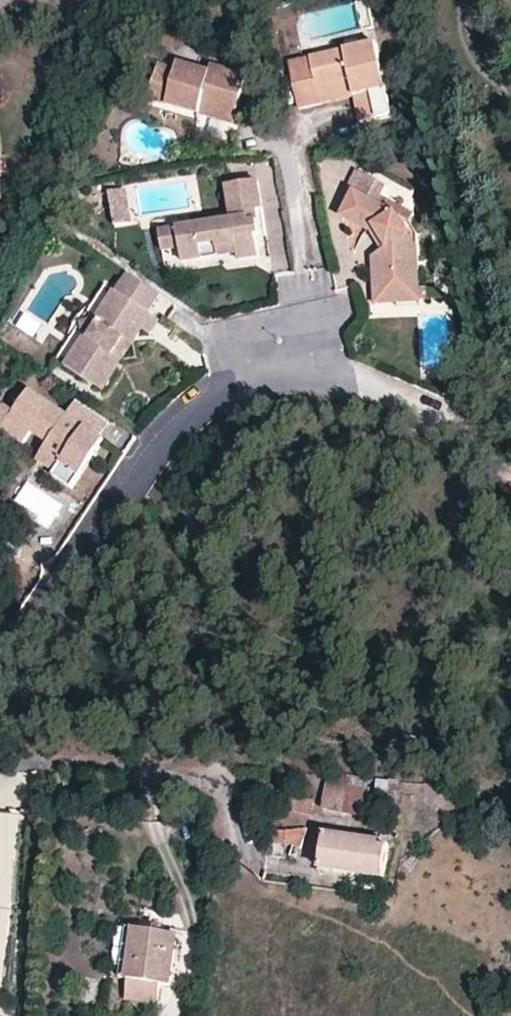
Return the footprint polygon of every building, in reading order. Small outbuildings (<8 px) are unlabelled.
[(377,46),(289,64),(298,110),(321,105),(317,87),(351,81),(355,99),(361,123),(392,116),(377,46)] [(236,118),(247,78),(212,68),(210,74),(179,66),(177,73),(167,107),(198,116),(201,109),(236,118)] [(149,103),(167,107),(177,73),(160,68),(149,103)] [(321,105),(355,99),(351,81),(317,87),(321,105)] [(234,125),(236,118),(201,109),(198,116),(234,125)] [(353,193),(339,219),(372,235),(375,229),(387,249),(382,254),(373,258),(374,294),(421,292),(418,248),(397,215),(375,205),(385,187),(356,172),(347,190),(353,193)] [(202,261),(220,258),(219,251),(236,249),(237,254),(239,262),(258,258),(255,238),(259,237),(257,221),(259,220),(258,211),(264,210),(259,183),(227,188),(231,220),(161,232),(163,253),(182,251),(185,266),(202,263),(202,261)] [(130,197),(129,191),(115,194),(115,200),(130,197)] [(134,224),(130,197),(115,200),(120,226),(134,224)] [(375,229),(372,235),(382,254),(387,249),(375,229)] [(220,258),(237,254),(236,249),(219,251),(220,258)] [(374,308),(420,305),(421,300),(421,292),(374,294),(374,308)] [(150,338),(160,322),(113,293),(95,321),(82,324),(80,327),(82,338),(64,367),(103,393),(144,333),(150,338)] [(104,441),(101,438),(68,417),(32,393),(15,415),(3,433),(23,446),(31,435),(47,446),(43,452),(61,465),(55,474),(54,477),(71,490),(104,441)] [(77,403),(68,417),(101,438),(109,426),(77,403)] [(3,433),(15,415),(5,409),(0,416),(0,431),(3,433)] [(37,461),(55,474),(61,465),(43,452),(37,461)] [(369,781),(363,779),(327,775),(323,811),(362,817),(369,781)] [(385,879),(390,846),(325,838),(321,871),(385,879)] [(111,979),(125,981),(132,930),(118,928),(111,979)] [(178,937),(132,930),(125,981),(128,981),(125,1002),(156,1006),(160,985),(171,987),(178,937)]
